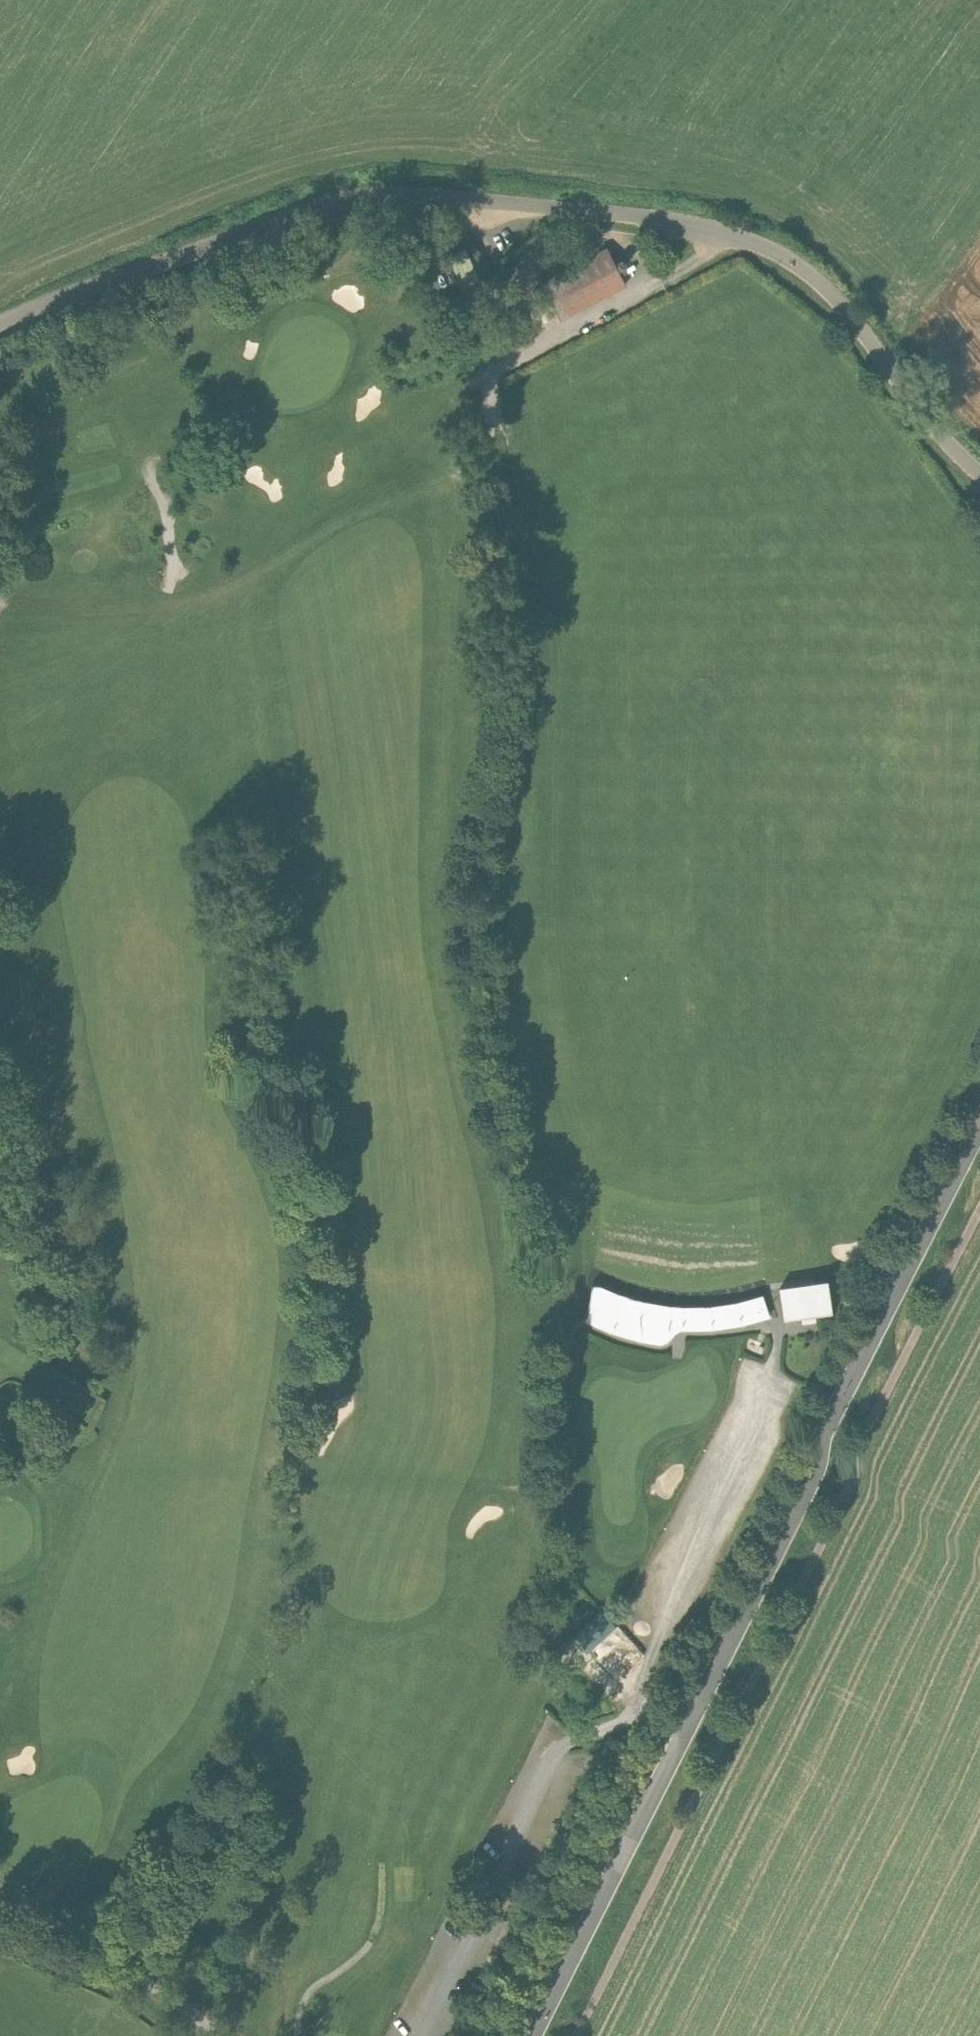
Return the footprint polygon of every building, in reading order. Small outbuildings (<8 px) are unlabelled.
[(542,279),(559,315),(623,283),(606,248),(542,279)] [(779,1289),(784,1323),(832,1316),(828,1282),(779,1289)] [(592,1285),(586,1297),(611,1309),(639,1317),(669,1322),(669,1318),(683,1319),(682,1323),(714,1322),(741,1317),(768,1309),(763,1296),(754,1299),(727,1302),(693,1307),(679,1308),(667,1307),(651,1303),(636,1299),(622,1295),(604,1290),(592,1285)] [(601,1589),(573,1614),(615,1660),(643,1635),(601,1589)]
